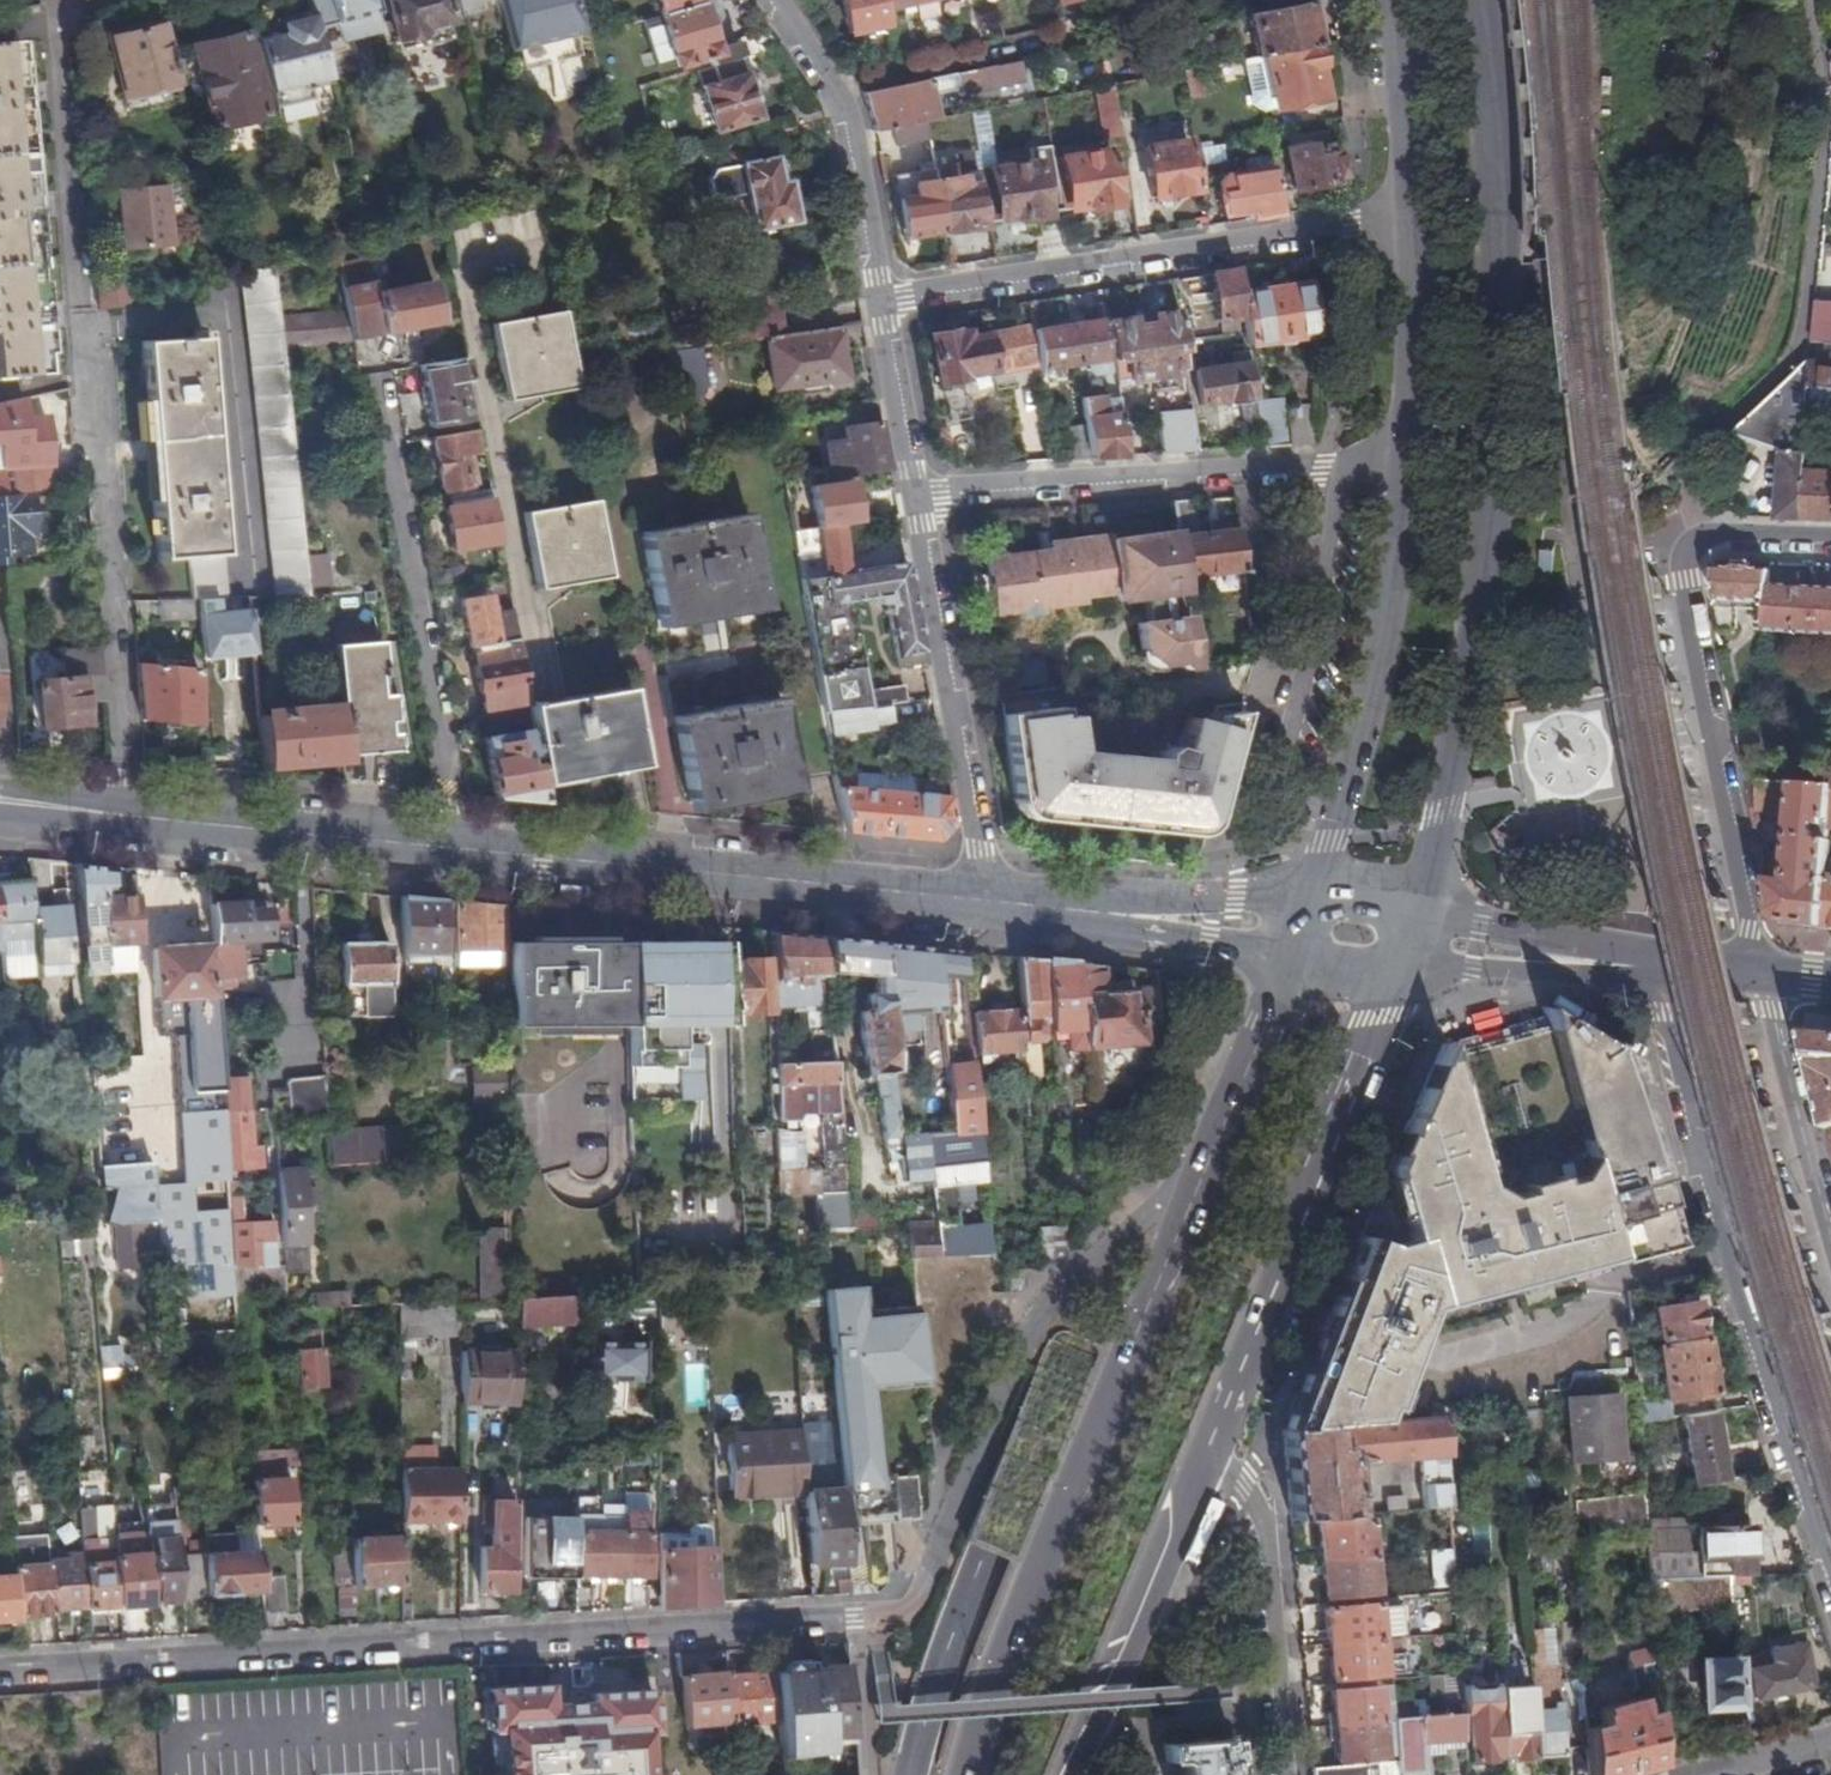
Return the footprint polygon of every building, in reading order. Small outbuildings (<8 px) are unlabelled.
[(315,12),(318,28),(337,24),(377,14),(374,0),(312,0),(315,12)] [(454,39),(444,0),(385,0),(396,45),(420,39),(422,47),(454,39)] [(458,8),(494,0),(456,0),(458,8)] [(510,51),(520,48),(575,34),(586,31),(578,0),(497,0),(510,51)] [(660,16),(701,3),(700,0),(655,0),(660,16)] [(701,3),(709,30),(716,28),(723,18),(718,0),(713,0),(701,3)] [(850,34),(889,26),(886,11),(883,0),(843,0),(850,34)] [(886,11),(918,3),(926,40),(946,36),(938,0),(883,0),(886,11)] [(665,34),(651,38),(663,82),(679,78),(676,69),(708,59),(710,68),(744,57),(776,47),(765,28),(739,41),(739,43),(715,50),(709,30),(701,3),(660,16),(639,22),(642,30),(663,24),(665,34)] [(1248,33),(1252,32),(1257,57),(1265,55),(1318,45),(1317,38),(1309,3),(1296,5),(1248,15),(1250,24),(1246,25),(1248,33)] [(279,32),(258,37),(276,109),(312,100),(310,90),(332,84),(321,39),(318,28),(315,12),(294,17),(295,22),(278,27),(279,32)] [(337,24),(318,28),(321,39),(340,35),(337,24)] [(176,103),(178,100),(160,26),(112,38),(126,97),(148,92),(151,104),(155,108),(176,103)] [(265,116),(244,32),(191,46),(212,129),(265,116)] [(1329,35),(1317,38),(1318,45),(1331,42),(1329,35)] [(45,373),(21,42),(0,43),(0,377),(45,373)] [(1320,71),(1323,70),(1318,45),(1265,55),(1276,110),(1325,101),(1320,71)] [(710,68),(696,73),(700,88),(746,74),(748,68),(744,57),(710,68)] [(1010,65),(955,76),(938,80),(940,89),(945,89),(946,91),(962,88),(964,94),(999,87),(999,89),(1026,83),(1021,63),(1010,65)] [(1198,68),(1184,71),(1188,96),(1202,93),(1198,68)] [(714,135),(760,120),(746,74),(700,88),(714,135)] [(867,98),(874,126),(876,133),(888,130),(927,123),(938,121),(929,82),(903,87),(865,95),(867,98)] [(1107,152),(1053,161),(1061,211),(1080,208),(1080,211),(1133,203),(1114,85),(1096,89),(1107,152)] [(990,116),(974,119),(977,139),(994,136),(990,116)] [(888,130),(891,149),(930,142),(927,123),(888,130)] [(1286,148),(1287,153),(1294,191),(1342,183),(1336,155),(1329,156),(1324,133),(1289,139),(1290,146),(1286,148)] [(1198,192),(1197,190),(1203,189),(1197,149),(1195,142),(1189,143),(1189,142),(1146,149),(1154,199),(1198,192)] [(1033,164),(983,172),(991,223),(1009,220),(1009,222),(1047,216),(1046,213),(1062,211),(1061,211),(1053,161),(1052,148),(1031,151),(1033,164)] [(1271,156),(1274,167),(1278,194),(1294,191),(1287,153),(1271,156)] [(712,191),(722,199),(728,235),(796,222),(789,184),(780,186),(775,160),(716,171),(710,179),(712,191)] [(933,164),(919,167),(920,174),(934,171),(933,164)] [(1223,216),(1253,212),(1254,219),(1282,215),(1278,194),(1274,167),(1230,175),(1232,191),(1219,193),(1223,216)] [(959,179),(936,183),(943,232),(984,226),(984,224),(991,223),(983,172),(982,170),(958,173),(959,179)] [(895,178),(905,238),(943,232),(936,183),(934,171),(920,174),(895,178)] [(165,185),(118,189),(123,251),(170,247),(165,185)] [(545,189),(534,191),(536,201),(542,200),(547,199),(545,189)] [(244,275),(268,513),(277,596),(310,595),(310,587),(306,556),(305,551),(305,547),(292,422),(284,346),(282,319),(277,266),(244,275)] [(1212,274),(1218,322),(1245,318),(1242,295),(1239,270),(1212,274)] [(127,279),(98,283),(100,310),(112,308),(129,303),(127,279)] [(343,288),(348,315),(353,340),(442,323),(433,281),(375,293),(373,282),(343,288)] [(1311,284),(1277,289),(1283,341),(1319,336),(1311,284)] [(755,300),(736,303),(741,339),(759,337),(768,335),(785,334),(778,286),(753,289),(755,300)] [(1277,289),(1242,295),(1245,318),(1247,334),(1248,346),(1283,341),(1277,289)] [(1818,300),(1813,342),(1825,342),(1830,343),(1830,301),(1818,300)] [(494,318),(508,396),(575,385),(571,362),(561,306),(494,318)] [(1151,325),(1144,326),(1152,378),(1176,375),(1176,373),(1188,371),(1183,342),(1178,313),(1150,317),(1151,325)] [(348,315),(282,319),(284,346),(353,341),(353,340),(348,315)] [(1150,317),(1143,318),(1144,326),(1151,325),(1150,317)] [(1143,318),(1135,319),(1136,327),(1144,326),(1143,318)] [(1107,319),(1071,325),(1078,367),(1090,365),(1094,375),(1110,373),(1113,360),(1107,323),(1107,319)] [(1135,319),(1107,323),(1113,360),(1116,382),(1128,380),(1129,382),(1152,378),(1144,326),(1136,327),(1135,319)] [(1071,325),(1034,330),(1039,361),(1041,372),(1078,367),(1071,325)] [(776,387),(846,379),(839,326),(785,334),(768,335),(776,387)] [(1034,326),(989,335),(996,370),(1039,361),(1034,330),(1034,326)] [(157,559),(188,557),(191,598),(197,598),(198,598),(225,598),(207,336),(205,336),(205,329),(195,330),(195,337),(143,340),(157,559)] [(966,379),(965,376),(996,370),(989,335),(970,339),(968,332),(957,334),(956,331),(931,336),(941,384),(966,379)] [(675,399),(706,398),(704,345),(673,346),(675,399)] [(1249,352),(1234,354),(1235,366),(1250,364),(1249,352)] [(467,422),(460,381),(471,379),(467,359),(420,367),(431,428),(467,422)] [(1810,406),(1812,359),(1809,359),(1732,432),(1783,450),(1779,517),(1804,518),(1807,468),(1810,406)] [(1812,359),(1810,406),(1830,407),(1830,361),(1812,359)] [(1230,403),(1230,404),(1255,400),(1250,364),(1235,366),(1197,371),(1202,407),(1230,403)] [(1083,400),(1086,427),(1091,459),(1128,457),(1118,394),(1083,400)] [(4,468),(4,470),(48,467),(52,466),(49,418),(26,419),(25,399),(0,404),(0,468),(4,468)] [(847,440),(827,444),(832,478),(890,471),(877,402),(842,408),(847,440)] [(1311,408),(1304,409),(1308,445),(1312,445),(1311,408)] [(1304,409),(1291,409),(1293,447),(1308,445),(1304,409)] [(1194,411),(1157,412),(1164,454),(1200,453),(1194,411)] [(1275,418),(1257,419),(1261,448),(1278,447),(1275,418)] [(1086,427),(1068,429),(1074,461),(1091,459),(1086,427)] [(443,491),(469,486),(467,475),(464,457),(470,455),(477,454),(474,431),(433,438),(437,457),(443,491)] [(433,438),(426,439),(429,458),(437,457),(433,438)] [(470,455),(464,457),(467,475),(473,474),(470,455)] [(1663,466),(1669,472),(1679,463),(1674,457),(1663,466)] [(3,496),(36,491),(50,489),(48,467),(4,470),(4,468),(0,468),(0,496),(3,496)] [(1807,468),(1804,518),(1830,518),(1830,469),(1807,468)] [(812,507),(790,510),(794,531),(803,529),(818,527),(842,524),(873,519),(870,501),(840,503),(838,483),(810,486),(812,507)] [(36,491),(3,496),(7,556),(30,555),(30,534),(38,533),(36,491)] [(527,507),(540,581),(608,569),(594,495),(527,507)] [(445,508),(453,550),(500,541),(493,500),(445,508)] [(1195,555),(1183,556),(1186,575),(1197,574),(1197,575),(1218,573),(1220,583),(1247,580),(1241,530),(1197,535),(1194,500),(1176,501),(1181,537),(1192,536),(1195,555)] [(987,559),(988,575),(989,577),(993,577),(994,584),(990,585),(992,597),(994,616),(1021,611),(1022,618),(1043,615),(1042,609),(1086,603),(1086,597),(1118,593),(1119,601),(1143,599),(1167,595),(1188,592),(1186,575),(1183,556),(1181,537),(1176,501),(1174,501),(1177,530),(1111,539),(1111,535),(1089,537),(1090,545),(1079,546),(1078,539),(1059,542),(1060,549),(1050,550),(987,559)] [(644,532),(643,532),(658,616),(676,613),(676,618),(747,606),(746,600),(764,598),(749,514),(748,514),(749,520),(645,538),(644,532)] [(749,520),(748,514),(644,532),(645,538),(749,520)] [(842,524),(818,527),(823,559),(826,575),(849,572),(842,524)] [(1089,537),(1078,539),(1079,546),(1090,545),(1089,537)] [(1059,542),(1049,543),(1050,550),(1060,549),(1059,542)] [(1548,542),(1540,542),(1537,574),(1554,575),(1556,543),(1548,542)] [(324,555),(306,556),(310,587),(327,586),(324,555)] [(823,559),(800,563),(803,579),(826,575),(823,559)] [(808,607),(821,681),(827,715),(845,711),(871,709),(863,667),(868,666),(863,639),(857,640),(851,601),(887,595),(899,665),(925,661),(907,563),(849,572),(826,575),(830,603),(808,607)] [(1769,603),(1770,585),(1771,571),(1752,571),(1752,563),(1738,563),(1738,569),(1716,568),(1716,601),(1736,602),(1769,603)] [(466,566),(430,572),(434,592),(469,585),(466,566)] [(826,575),(803,579),(808,607),(830,603),(826,575)] [(988,575),(980,576),(983,598),(992,597),(990,585),(994,584),(993,577),(989,577),(988,575)] [(1766,633),(1796,635),(1799,587),(1770,585),(1769,603),(1766,633)] [(1796,635),(1830,637),(1830,589),(1799,587),(1796,635)] [(488,594),(462,598),(470,648),(473,647),(517,639),(512,611),(498,613),(496,606),(491,607),(488,594)] [(249,597),(250,607),(251,620),(268,620),(270,596),(249,597)] [(159,620),(198,618),(197,598),(191,598),(159,599),(159,620)] [(746,600),(747,606),(676,618),(676,613),(658,616),(660,630),(766,610),(764,598),(746,600)] [(1711,601),(1718,633),(1735,634),(1736,602),(1716,601),(1711,601)] [(200,613),(203,658),(205,657),(254,652),(251,620),(250,607),(200,613)] [(1175,664),(1184,670),(1198,668),(1191,616),(1170,619),(1146,622),(1139,623),(1144,656),(1156,666),(1175,664)] [(479,692),(481,691),(485,712),(493,711),(528,704),(528,703),(517,639),(473,647),(476,666),(475,666),(479,692)] [(88,725),(86,701),(105,699),(101,649),(64,653),(66,678),(40,680),(43,727),(88,725)] [(334,662),(338,709),(342,755),(343,764),(394,760),(394,756),(396,757),(394,745),(388,745),(386,733),(390,732),(390,728),(393,728),(392,721),(389,721),(389,716),(391,716),(390,711),(378,711),(375,689),(387,687),(386,677),(382,677),(380,659),(334,662)] [(200,669),(139,663),(143,720),(201,726),(200,669)] [(666,682),(670,704),(692,700),(688,678),(666,682)] [(528,704),(532,721),(533,730),(538,757),(539,763),(541,775),(641,758),(628,686),(528,703),(528,704)] [(905,686),(870,690),(872,708),(890,707),(907,704),(905,686)] [(1016,739),(1006,740),(1012,794),(1020,794),(1021,797),(1023,801),(1025,805),(1029,809),(1034,813),(1038,814),(1042,815),(1041,823),(1068,825),(1069,816),(1150,825),(1149,833),(1186,837),(1192,836),(1197,834),(1202,832),(1206,828),(1209,826),(1211,820),(1244,705),(1216,709),(1211,726),(1189,719),(1174,762),(1074,754),(1063,755),(1062,743),(1072,742),(1070,717),(1060,719),(1057,690),(1007,697),(1009,714),(1002,714),(1003,717),(1013,716),(1016,739)] [(783,704),(782,699),(676,717),(676,718),(677,718),(678,722),(783,704)] [(528,704),(493,711),(496,727),(532,721),(528,704)] [(677,718),(676,718),(691,801),(709,798),(710,803),(780,791),(779,785),(797,782),(783,704),(678,722),(677,718)] [(845,711),(827,715),(830,733),(892,722),(890,707),(872,708),(871,709),(845,711)] [(338,709),(259,715),(262,762),(342,755),(338,709)] [(533,730),(485,738),(495,798),(546,803),(541,775),(539,763),(527,765),(526,759),(538,757),(533,730)] [(1783,925),(1824,928),(1830,817),(1830,786),(1790,783),(1758,781),(1758,809),(1751,809),(1756,831),(1760,831),(1761,823),(1766,823),(1767,819),(1774,819),(1775,811),(1792,812),(1788,874),(1764,871),(1773,916),(1783,925)] [(779,785),(780,791),(710,803),(709,798),(691,801),(693,812),(799,794),(797,782),(779,785)] [(950,797),(839,787),(847,833),(938,842),(955,824),(950,797)] [(47,861),(27,860),(29,879),(30,893),(48,891),(49,891),(49,890),(47,861)] [(110,868),(74,864),(80,928),(85,932),(86,945),(81,951),(83,967),(107,965),(106,944),(104,944),(101,898),(96,898),(96,892),(103,891),(103,886),(111,885),(110,868)] [(0,890),(0,968),(1,976),(37,975),(36,972),(36,965),(31,907),(30,893),(29,879),(17,880),(11,880),(12,890),(0,890)] [(49,891),(48,891),(50,906),(65,906),(64,889),(49,890),(49,891)] [(101,898),(104,944),(106,944),(111,944),(112,955),(134,955),(133,943),(139,943),(136,895),(104,897),(101,898)] [(400,896),(403,961),(412,960),(412,954),(444,953),(442,901),(400,896)] [(503,907),(454,901),(455,965),(503,966),(503,907)] [(268,902),(210,904),(212,945),(214,987),(227,986),(227,978),(244,977),(242,937),(269,935),(268,902)] [(50,906),(31,907),(36,965),(70,962),(65,906),(50,906)] [(825,938),(772,933),(775,1008),(829,1004),(830,1004),(828,974),(825,938)] [(884,1150),(900,1149),(904,1183),(929,1179),(924,1137),(899,1139),(895,1105),(891,1073),(892,1073),(889,1051),(878,943),(825,938),(828,974),(874,977),(875,994),(868,995),(866,999),(866,1012),(858,1013),(864,1076),(874,1076),(879,1109),(884,1150)] [(341,986),(359,986),(360,1017),(390,1017),(388,942),(340,942),(341,986)] [(510,942),(510,1028),(628,1028),(626,949),(626,942),(510,942)] [(878,943),(889,1051),(916,1048),(913,1014),(939,1010),(934,949),(878,943)] [(157,1027),(176,1026),(185,1185),(188,1243),(232,1241),(229,1196),(228,1175),(228,1169),(224,1109),(221,1067),(219,1067),(214,987),(212,945),(152,949),(157,1027)] [(699,949),(626,949),(628,1028),(629,1071),(677,1070),(677,1095),(700,1095),(700,1048),(688,1049),(687,1029),(728,1029),(727,1015),(725,964),(724,956),(724,946),(699,946),(699,949)] [(948,1100),(951,1134),(924,1137),(929,1179),(929,1186),(934,1225),(935,1228),(939,1257),(993,1256),(972,1053),(962,967),(961,952),(934,949),(939,1010),(944,1060),(948,1100)] [(1045,960),(1016,957),(1020,1010),(1023,1043),(1038,1042),(1041,1038),(1040,1021),(1050,1020),(1045,960)] [(741,963),(725,964),(727,1015),(764,1014),(768,1013),(765,959),(741,960),(741,963)] [(1075,963),(1045,960),(1050,1020),(1050,1032),(1081,1030),(1075,963)] [(70,962),(36,965),(36,972),(70,970),(70,962)] [(1101,965),(1075,963),(1081,1030),(1083,1047),(1093,1045),(1138,1041),(1136,1018),(1156,1016),(1154,988),(1129,990),(1129,984),(1103,985),(1101,965)] [(107,965),(83,967),(83,974),(107,972),(107,965)] [(359,986),(341,986),(342,1017),(360,1017),(359,986)] [(1617,1251),(1631,1247),(1633,1253),(1685,1239),(1681,1224),(1675,1226),(1671,1208),(1676,1206),(1638,1059),(1553,1008),(1548,1008),(1551,1014),(1451,1046),(1449,1042),(1394,1168),(1396,1172),(1408,1167),(1437,1181),(1432,1195),(1404,1203),(1413,1238),(1392,1244),(1365,1234),(1289,1429),(1329,1425),(1340,1424),(1362,1422),(1362,1423),(1379,1421),(1386,1404),(1390,1406),(1420,1330),(1394,1320),(1397,1310),(1405,1313),(1405,1312),(1413,1314),(1414,1312),(1425,1316),(1429,1307),(1507,1286),(1501,1265),(1515,1261),(1520,1282),(1582,1266),(1580,1260),(1614,1251),(1616,1257),(1618,1256),(1617,1251)] [(1020,1010),(972,1013),(976,1055),(1015,1052),(1015,1057),(1011,1065),(1015,1117),(1029,1116),(1027,1091),(1026,1076),(1023,1043),(1020,1010)] [(1138,1041),(1093,1045),(1097,1086),(1132,1082),(1156,1016),(1136,1018),(1138,1041)] [(1829,1131),(1830,1130),(1830,1036),(1803,1034),(1829,1131)] [(1038,1042),(1023,1043),(1026,1076),(1039,1075),(1040,1075),(1038,1042)] [(90,1060),(91,1083),(129,1081),(129,1075),(143,1075),(142,1057),(90,1060)] [(1075,1079),(1075,1060),(1053,1060),(1053,1079),(1075,1079)] [(779,1172),(779,1178),(780,1196),(800,1195),(799,1187),(822,1187),(823,1195),(817,1195),(820,1230),(847,1228),(848,1228),(846,1201),(841,1144),(837,1084),(835,1064),(834,1063),(777,1065),(779,1123),(798,1122),(798,1114),(823,1114),(821,1127),(824,1169),(802,1170),(799,1132),(772,1134),(776,1172),(779,1172)] [(472,1064),(473,1083),(504,1082),(503,1064),(472,1064)] [(1039,1075),(1026,1076),(1027,1091),(1039,1090),(1039,1075)] [(286,1091),(288,1121),(327,1118),(324,1076),(289,1079),(285,1082),(286,1091)] [(247,1108),(224,1109),(228,1169),(234,1168),(261,1166),(259,1149),(248,1148),(246,1124),(249,1124),(247,1108)] [(150,1111),(94,1114),(98,1168),(100,1167),(153,1163),(150,1111)] [(412,1124),(379,1127),(381,1163),(414,1161),(412,1124)] [(329,1130),(331,1166),(333,1166),(357,1165),(355,1128),(329,1130)] [(140,1267),(140,1250),(158,1248),(154,1188),(153,1164),(98,1168),(100,1186),(114,1189),(106,1222),(119,1225),(122,1268),(140,1267)] [(303,1170),(278,1171),(284,1266),(285,1274),(309,1273),(305,1205),(304,1190),(303,1170)] [(929,1179),(904,1183),(905,1189),(929,1186),(929,1179)] [(158,1248),(159,1271),(166,1337),(238,1332),(234,1268),(232,1241),(188,1243),(185,1185),(154,1188),(158,1248)] [(318,1190),(304,1190),(305,1205),(319,1205),(318,1190)] [(229,1196),(232,1241),(234,1268),(259,1267),(257,1241),(273,1240),(273,1221),(241,1222),(240,1196),(229,1196)] [(873,1198),(846,1201),(848,1228),(876,1228),(873,1198)] [(90,1221),(57,1223),(58,1242),(91,1240),(90,1221)] [(935,1228),(907,1228),(911,1258),(939,1257),(935,1228)] [(1065,1230),(1039,1232),(1041,1259),(1068,1257),(1067,1240),(1065,1230)] [(504,1231),(484,1231),(484,1272),(504,1273),(504,1231)] [(273,1240),(257,1241),(259,1267),(275,1266),(273,1240)] [(504,1273),(484,1272),(484,1290),(504,1291),(504,1273)] [(504,1291),(484,1290),(484,1300),(504,1300),(504,1291)] [(677,1290),(660,1290),(660,1305),(677,1305),(677,1290)] [(321,1294),(321,1295),(323,1309),(341,1308),(341,1307),(340,1294),(321,1294)] [(1661,1339),(1703,1333),(1697,1294),(1686,1296),(1687,1303),(1656,1308),(1661,1339)] [(519,1299),(519,1301),(519,1326),(579,1324),(579,1296),(519,1299)] [(424,1302),(400,1303),(401,1341),(463,1342),(463,1303),(428,1305),(428,1302),(424,1302)] [(317,1309),(287,1310),(288,1322),(341,1319),(341,1308),(323,1309),(317,1309)] [(294,1350),(290,1351),(292,1387),(321,1386),(319,1349),(313,1349),(311,1331),(293,1331),(294,1350)] [(1660,1346),(1669,1401),(1640,1405),(1642,1423),(1673,1418),(1670,1401),(1685,1399),(1692,1397),(1717,1393),(1707,1338),(1660,1346)] [(646,1381),(646,1343),(593,1342),(592,1380),(646,1381)] [(120,1346),(99,1347),(102,1379),(134,1377),(133,1358),(121,1358),(120,1346)] [(518,1358),(462,1357),(462,1407),(517,1407),(518,1358)] [(1618,1434),(1614,1366),(1569,1369),(1573,1436),(1618,1434)] [(1715,1411),(1685,1416),(1696,1486),(1731,1481),(1728,1453),(1721,1454),(1715,1411)] [(1362,1422),(1340,1424),(1341,1450),(1331,1451),(1329,1425),(1289,1429),(1285,1429),(1290,1480),(1293,1519),(1350,1514),(1346,1463),(1421,1456),(1425,1508),(1452,1505),(1445,1414),(1416,1418),(1379,1421),(1362,1423),(1362,1422)] [(1340,1424),(1329,1425),(1331,1451),(1341,1450),(1340,1424)] [(802,1432),(802,1434),(806,1494),(806,1500),(845,1498),(841,1459),(823,1460),(820,1431),(802,1432)] [(802,1434),(727,1437),(731,1498),(806,1494),(802,1434)] [(290,1449),(268,1451),(269,1468),(290,1466),(290,1449)] [(268,1451),(251,1452),(252,1468),(269,1468),(268,1451)] [(259,1470),(252,1471),(257,1525),(294,1524),(291,1480),(260,1481),(259,1470)] [(461,1473),(402,1474),(402,1522),(461,1523),(461,1473)] [(916,1476),(892,1478),(895,1519),(919,1517),(916,1476)] [(806,1494),(731,1498),(732,1506),(807,1503),(806,1500),(806,1494)] [(1405,1497),(1387,1498),(1388,1511),(1406,1509),(1405,1497)] [(806,1500),(807,1503),(811,1572),(852,1570),(845,1498),(806,1500)] [(481,1547),(481,1591),(514,1592),(515,1529),(516,1501),(492,1501),(492,1529),(492,1548),(481,1547)] [(492,1501),(485,1501),(484,1529),(492,1529),(492,1501)] [(79,1510),(82,1557),(86,1609),(116,1606),(112,1557),(106,1557),(105,1551),(97,1552),(94,1508),(79,1510)] [(109,1508),(94,1508),(97,1552),(105,1551),(106,1557),(112,1557),(112,1552),(109,1508)] [(626,1512),(626,1517),(626,1585),(626,1586),(649,1587),(650,1513),(626,1512)] [(577,1516),(577,1531),(577,1588),(595,1588),(595,1576),(601,1576),(601,1516),(577,1516)] [(626,1517),(601,1516),(601,1576),(601,1584),(626,1585),(626,1517)] [(188,1519),(177,1519),(178,1534),(189,1534),(188,1519)] [(1373,1521),(1320,1525),(1323,1561),(1376,1557),(1373,1521)] [(1701,1551),(1649,1554),(1651,1578),(1704,1577),(1730,1576),(1752,1576),(1751,1558),(1753,1558),(1752,1527),(1700,1528),(1701,1551)] [(242,1538),(235,1539),(236,1553),(259,1550),(257,1531),(242,1533),(242,1538)] [(557,1547),(525,1547),(524,1587),(577,1588),(577,1531),(558,1531),(557,1547)] [(191,1555),(179,1556),(181,1599),(263,1593),(259,1550),(236,1553),(235,1539),(242,1538),(242,1533),(242,1532),(207,1534),(208,1554),(191,1555)] [(689,1555),(660,1555),(660,1608),(715,1604),(712,1532),(700,1532),(700,1550),(689,1549),(689,1555)] [(178,1534),(178,1540),(179,1556),(191,1555),(189,1534),(178,1534)] [(353,1539),(353,1555),(355,1587),(403,1585),(402,1535),(353,1539)] [(12,1560),(10,1536),(0,1537),(0,1561),(12,1560)] [(147,1542),(147,1554),(151,1604),(181,1601),(181,1599),(179,1556),(178,1540),(147,1542)] [(147,1554),(115,1556),(119,1606),(151,1604),(147,1554)] [(353,1555),(335,1557),(337,1588),(355,1587),(353,1555)] [(48,1559),(49,1564),(52,1611),(86,1609),(82,1557),(48,1559)] [(1326,1597),(1379,1593),(1376,1557),(1323,1561),(1326,1597)] [(1432,1585),(1450,1584),(1448,1560),(1430,1562),(1432,1585)] [(13,1566),(14,1575),(17,1617),(53,1615),(52,1611),(49,1564),(13,1566)] [(0,1576),(0,1621),(17,1620),(17,1617),(14,1575),(0,1576)] [(1730,1576),(1704,1577),(1704,1596),(1704,1598),(1731,1597),(1730,1576)] [(281,1577),(265,1579),(267,1613),(285,1611),(281,1577)] [(1651,1578),(1652,1606),(1682,1604),(1682,1596),(1704,1596),(1704,1577),(1651,1578)] [(1380,1605),(1328,1610),(1331,1645),(1383,1640),(1380,1605)] [(1545,1632),(1532,1632),(1541,1757),(1567,1755),(1561,1668),(1547,1669),(1545,1632)] [(1334,1679),(1386,1675),(1383,1640),(1331,1645),(1334,1679)] [(823,1672),(825,1694),(827,1720),(833,1720),(832,1713),(854,1712),(849,1642),(831,1644),(832,1666),(822,1667),(823,1672)] [(1735,1657),(1735,1661),(1738,1701),(1756,1697),(1756,1698),(1817,1685),(1809,1643),(1735,1657)] [(1631,1654),(1632,1670),(1637,1668),(1656,1663),(1655,1648),(1631,1654)] [(1655,1671),(1658,1706),(1697,1703),(1696,1668),(1695,1658),(1674,1660),(1674,1670),(1655,1671)] [(1705,1702),(1705,1705),(1737,1703),(1738,1701),(1735,1661),(1703,1663),(1703,1668),(1705,1702)] [(1656,1663),(1637,1668),(1643,1697),(1644,1697),(1645,1713),(1658,1710),(1658,1706),(1655,1671),(1656,1663)] [(654,1678),(628,1679),(628,1665),(487,1672),(492,1774),(659,1774),(654,1678)] [(1703,1668),(1696,1668),(1697,1703),(1705,1702),(1703,1668)] [(743,1674),(728,1675),(732,1722),(732,1725),(774,1722),(770,1671),(755,1672),(743,1674)] [(728,1672),(681,1676),(686,1725),(732,1722),(728,1675),(728,1672)] [(798,1673),(776,1675),(781,1747),(828,1744),(827,1720),(825,1694),(823,1672),(806,1673),(806,1679),(799,1679),(798,1673)] [(1495,1754),(1506,1754),(1500,1687),(1500,1683),(1466,1686),(1468,1712),(1472,1712),(1475,1762),(1495,1760),(1495,1754)] [(1500,1687),(1506,1754),(1516,1753),(1516,1759),(1537,1757),(1532,1685),(1500,1687)] [(1380,1686),(1332,1691),(1335,1725),(1383,1722),(1380,1686)] [(1589,1729),(1592,1774),(1615,1774),(1662,1763),(1658,1710),(1645,1713),(1644,1697),(1643,1697),(1603,1708),(1603,1724),(1589,1729)] [(1395,1710),(1396,1720),(1399,1762),(1400,1774),(1425,1773),(1424,1757),(1423,1742),(1468,1738),(1465,1704),(1450,1706),(1451,1715),(1421,1717),(1420,1708),(1395,1710)] [(1338,1761),(1386,1757),(1383,1722),(1335,1725),(1338,1761)] [(1468,1738),(1423,1742),(1424,1757),(1446,1755),(1445,1750),(1470,1748),(1470,1738),(1468,1738)] [(1237,1774),(1230,1774),(1229,1762),(1236,1761),(1234,1740),(1199,1744),(1167,1746),(1168,1762),(1178,1761),(1184,1765),(1185,1774),(1237,1774)] [(1379,1774),(1400,1774),(1399,1762),(1378,1764),(1379,1774)] [(1365,1764),(1314,1768),(1314,1774),(1366,1774),(1365,1764)]
